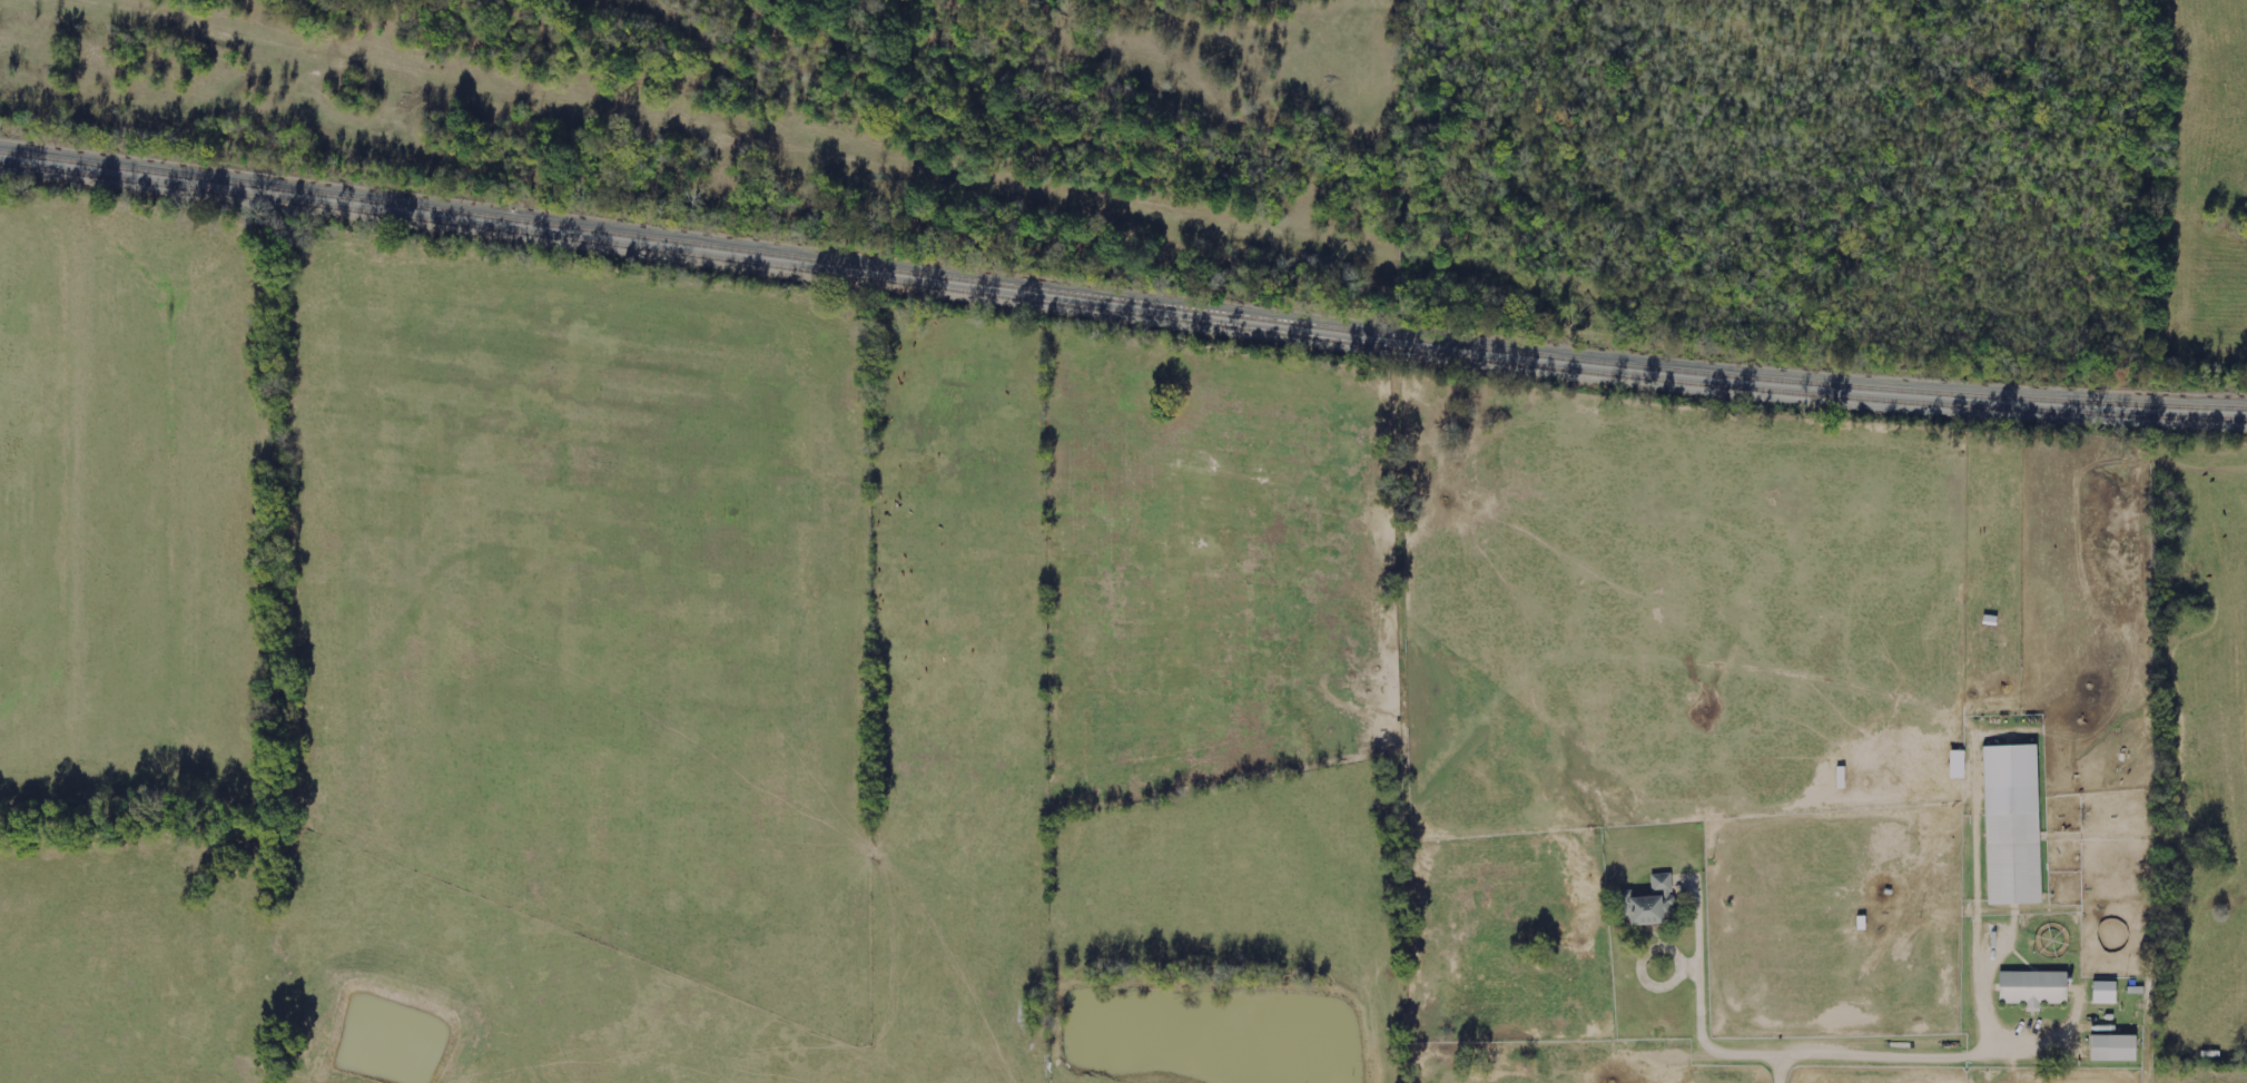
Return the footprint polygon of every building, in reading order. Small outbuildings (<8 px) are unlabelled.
[(1650,877),(1652,898),(1632,900),(1631,892),(1621,893),(1625,929),(1674,924),(1669,875),(1650,877)] [(2065,1006),(2066,974),(1997,974),(1997,1005),(2026,1005),(2026,1013),(2041,1013),(2041,1006),(2065,1006)] [(2092,1006),(2115,1006),(2116,984),(2093,983),(2092,1006)] [(2134,1038),(2089,1037),(2089,1063),(2134,1063),(2134,1038)]
